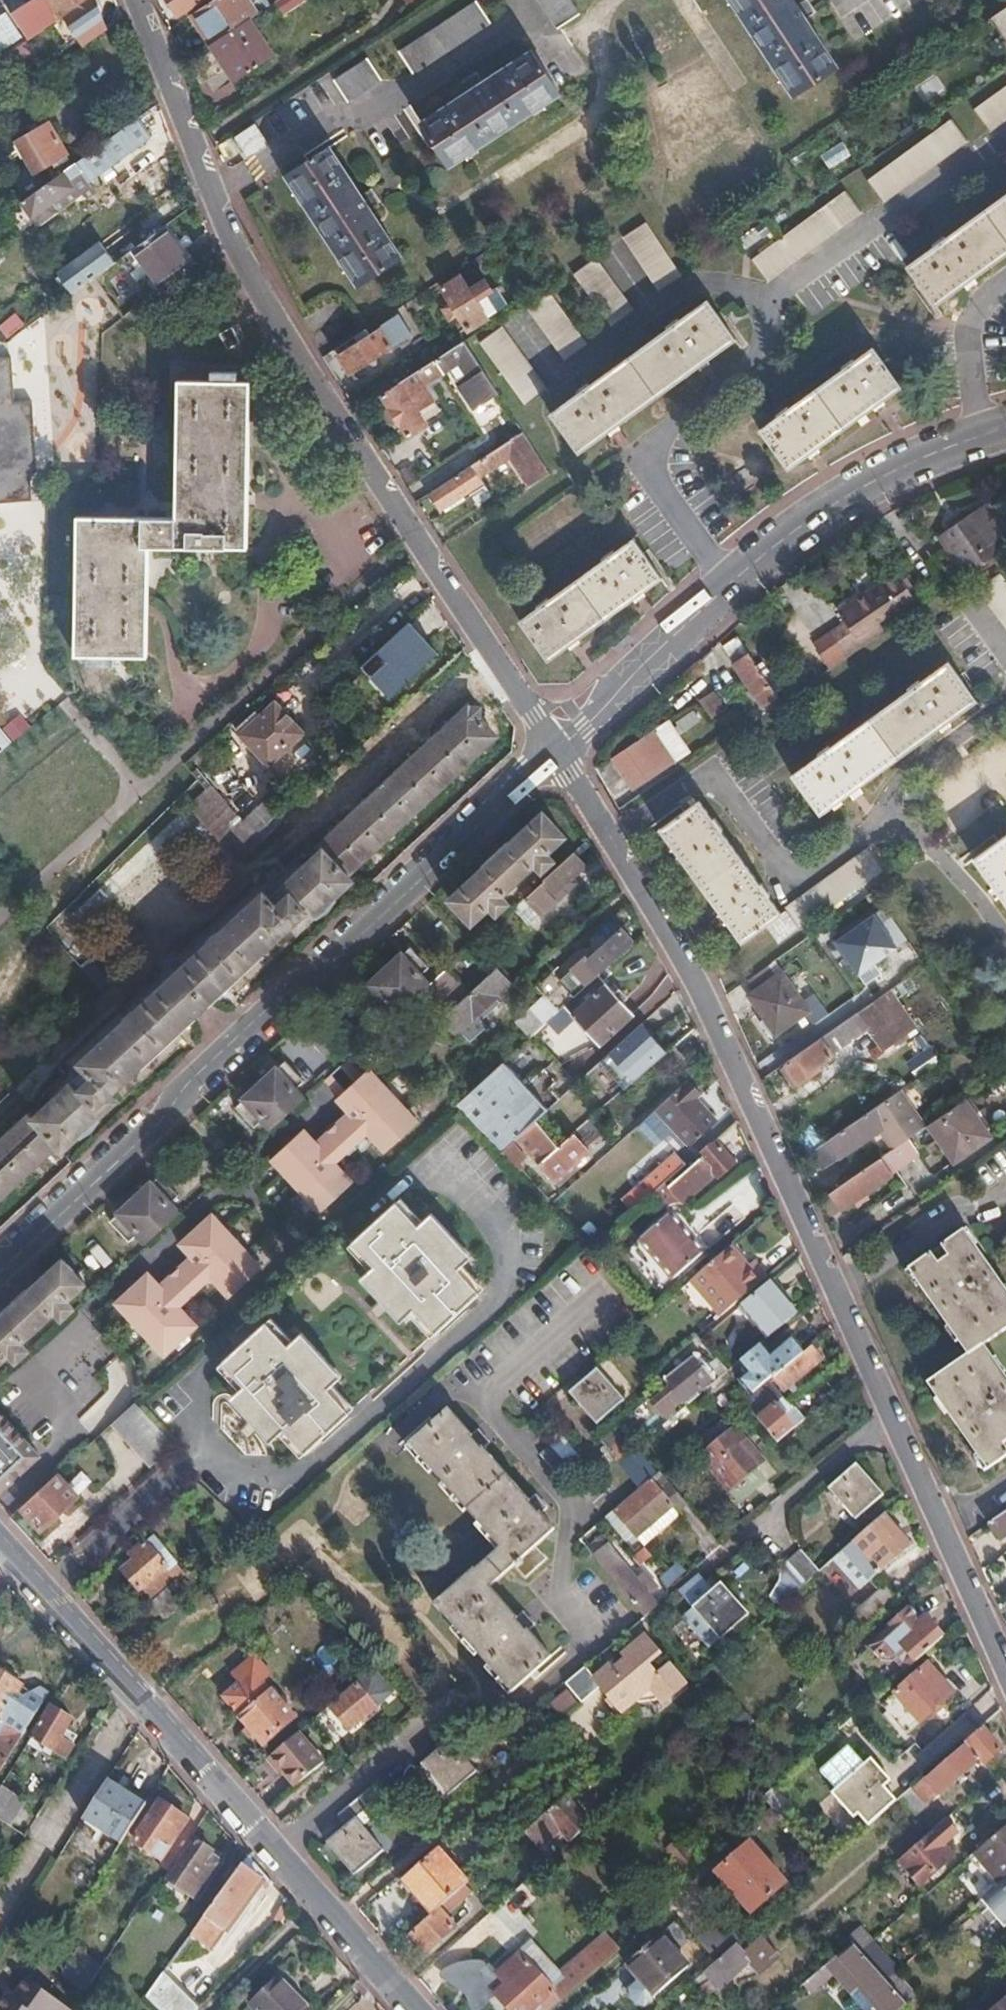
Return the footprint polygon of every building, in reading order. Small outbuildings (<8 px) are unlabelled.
[(27,43),(57,22),(73,11),(89,0),(37,0),(12,18),(27,43)] [(85,28),(85,29),(108,13),(98,0),(89,0),(73,11),(85,28)] [(179,15),(201,0),(168,0),(179,15)] [(211,42),(249,18),(258,12),(250,0),(212,0),(192,13),(211,42)] [(285,11),(301,0),(277,0),(285,11)] [(475,0),(469,0),(398,46),(412,67),(486,19),(484,15),(475,0)] [(556,24),(579,9),(574,0),(540,0),(556,24)] [(776,71),(781,68),(790,84),(829,58),(799,11),(807,5),(804,0),(731,0),(776,71)] [(27,43),(12,18),(5,6),(0,9),(0,59),(1,61),(27,43)] [(993,15),(1005,35),(1005,7),(993,15)] [(57,22),(68,40),(85,28),(73,11),(57,22)] [(249,18),(211,42),(236,80),(273,54),(249,18)] [(27,43),(38,61),(68,40),(57,22),(27,43)] [(0,61),(0,63),(12,80),(38,61),(27,43),(1,61),(0,61)] [(553,85),(530,46),(480,78),(474,69),(461,77),(467,86),(420,117),(443,155),(459,144),(464,151),(542,101),(538,95),(553,85)] [(381,76),(368,55),(335,77),(349,98),(381,76)] [(971,112),(985,132),(1005,116),(1005,85),(971,112)] [(961,141),(947,122),(864,182),(879,202),(961,141)] [(48,182),(17,204),(34,228),(52,216),(45,205),(67,191),(81,200),(90,194),(82,182),(142,140),(130,123),(48,182)] [(45,124),(23,136),(41,168),(47,166),(50,171),(56,168),(53,162),(63,157),(45,124)] [(264,143),(252,124),(235,136),(246,154),(264,143)] [(361,194),(330,146),(291,172),(300,187),(296,189),(346,267),(350,264),(361,280),(400,254),(369,207),(378,202),(369,188),(361,194)] [(53,162),(56,168),(66,163),(63,157),(53,162)] [(858,211),(844,190),(751,258),(766,278),(858,211)] [(905,267),(932,305),(1005,252),(1005,195),(905,267)] [(679,273),(645,220),(622,236),(656,288),(679,273)] [(161,290),(189,269),(161,229),(132,250),(161,290)] [(116,263),(100,241),(56,273),(73,295),(116,263)] [(495,263),(487,249),(467,262),(471,267),(474,265),(480,273),(495,263)] [(632,311),(593,259),(572,275),(611,327),(632,311)] [(488,316),(461,274),(442,287),(453,302),(445,308),(451,317),(458,311),(470,328),(488,316)] [(585,344),(548,291),(527,306),(565,359),(585,344)] [(407,301),(413,310),(426,301),(420,293),(407,301)] [(731,333),(705,296),(549,411),(577,448),(731,333)] [(409,312),(413,310),(407,301),(403,304),(409,312)] [(62,303),(47,314),(60,331),(75,321),(62,303)] [(9,338),(29,324),(19,311),(0,325),(9,338)] [(367,328),(356,335),(359,341),(339,353),(351,372),(392,346),(413,332),(401,314),(380,328),(376,322),(367,328)] [(546,389),(500,326),(478,342),(524,405),(546,389)] [(220,337),(221,338),(230,332),(229,329),(220,337)] [(230,332),(221,338),(231,352),(241,346),(230,332)] [(471,353),(463,340),(380,394),(407,435),(425,424),(406,395),(458,361),(471,353)] [(895,384),(868,346),(755,427),(782,464),(895,384)] [(482,369),(471,353),(458,361),(466,374),(458,380),(461,384),(482,369)] [(30,505),(28,478),(34,478),(30,406),(12,407),(9,364),(0,365),(0,507),(30,505)] [(482,369),(461,384),(474,404),(496,391),(482,369)] [(238,382),(239,370),(214,370),(214,382),(238,382)] [(180,451),(179,521),(92,520),(92,556),(83,556),(82,614),(92,615),(91,658),(103,658),(128,658),(139,658),(140,640),(144,640),(145,571),(145,542),(173,542),(173,550),(244,549),(244,521),(251,521),(252,506),(246,506),(246,492),(252,492),(252,442),(245,442),(246,382),(238,382),(214,382),(184,382),(184,451),(180,451)] [(509,455),(529,484),(547,473),(520,431),(467,466),(475,478),(509,455)] [(479,483),(475,478),(467,466),(427,493),(439,510),(479,483)] [(466,497),(473,507),(487,497),(481,487),(466,497)] [(971,510),(992,541),(1005,532),(985,502),(971,510)] [(936,534),(963,575),(999,551),(992,541),(971,510),(961,517),(946,528),(936,534)] [(942,522),(946,528),(961,517),(957,511),(942,522)] [(92,520),(83,520),(83,527),(83,556),(92,556),(92,520)] [(658,577),(632,538),(517,620),(544,658),(658,577)] [(140,640),(139,658),(152,658),(152,627),(153,550),(173,550),(173,542),(145,542),(145,571),(144,640),(140,640)] [(891,572),(849,602),(853,609),(896,580),(891,572)] [(998,573),(975,589),(1005,632),(1005,585),(998,573)] [(819,637),(836,663),(857,648),(850,639),(868,626),(909,598),(896,580),(853,609),(849,602),(833,613),(840,622),(819,637)] [(82,658),(91,658),(92,615),(82,614),(82,658)] [(405,684),(436,655),(409,624),(378,653),(405,684)] [(850,639),(857,648),(875,636),(868,626),(850,639)] [(777,692),(737,632),(723,643),(762,701),(777,692)] [(808,644),(826,670),(836,663),(819,637),(808,644)] [(128,658),(103,658),(103,674),(128,675),(128,658)] [(971,701),(943,662),(789,774),(817,812),(971,701)] [(304,735),(276,704),(242,735),(270,767),(304,735)] [(495,736),(479,719),(482,708),(467,709),(321,845),(324,847),(267,899),(261,893),(80,1061),(86,1067),(32,1117),(30,1115),(0,1142),(0,1195),(57,1143),(63,1151),(116,1100),(110,1093),(292,925),(297,932),(354,881),(347,873),(495,736)] [(693,721),(689,716),(671,727),(675,733),(693,721)] [(17,743),(0,721),(0,756),(17,743)] [(639,736),(612,753),(632,785),(658,768),(639,736)] [(238,865),(252,852),(221,815),(228,809),(206,783),(202,786),(206,792),(188,808),(196,818),(201,823),(238,865)] [(777,914),(694,800),(656,827),(739,941),(764,924),(776,941),(795,927),(797,929),(881,869),(865,847),(782,908),(783,910),(777,914)] [(129,862),(56,929),(64,939),(196,818),(188,808),(129,862)] [(548,854),(565,838),(543,814),(451,900),(472,924),(491,908),(496,915),(508,903),(502,897),(537,864),(543,871),(553,862),(548,854)] [(238,865),(201,823),(193,831),(230,873),(238,865)] [(971,859),(1005,907),(1005,834),(971,859)] [(585,866),(573,853),(542,880),(544,882),(524,900),(540,917),(559,898),(554,893),(585,866)] [(531,924),(540,917),(524,900),(523,898),(514,906),(531,924)] [(873,962),(906,941),(883,907),(835,941),(864,983),(879,973),(873,962)] [(600,976),(634,944),(622,931),(588,963),(580,970),(547,999),(559,1013),(565,1008),(577,997),(598,977),(600,976)] [(69,945),(107,990),(120,981),(81,935),(69,945)] [(428,965),(411,946),(362,991),(378,1010),(389,1001),(397,1010),(427,982),(420,973),(428,965)] [(773,960),(767,964),(775,976),(781,971),(773,960)] [(767,964),(746,978),(754,990),(748,993),(764,1016),(759,1019),(769,1035),(795,1017),(798,1023),(805,1018),(801,1012),(806,1009),(802,1002),(781,971),(775,976),(767,964)] [(421,991),(429,999),(439,1010),(466,986),(448,967),(421,991)] [(511,984),(497,968),(445,1016),(441,1019),(455,1035),(511,984)] [(598,977),(577,997),(565,1008),(600,1046),(633,1016),(598,977)] [(888,988),(784,1059),(786,1062),(781,1065),(793,1084),(833,1058),(830,1053),(867,1027),(882,1048),(914,1026),(888,988)] [(421,991),(411,1001),(418,1009),(429,999),(421,991)] [(806,1009),(814,1021),(827,1013),(814,994),(802,1002),(806,1009)] [(547,999),(544,996),(516,1024),(531,1039),(559,1013),(547,999)] [(641,1024),(601,1061),(625,1088),(652,1063),(666,1052),(641,1024)] [(686,1055),(675,1043),(666,1052),(652,1063),(663,1076),(686,1055)] [(930,1050),(904,1058),(909,1076),(936,1069),(930,1050)] [(345,1061),(324,1081),(339,1097),(360,1078),(345,1061)] [(303,1080),(287,1062),(237,1108),(252,1126),(264,1117),(270,1125),(301,1097),(294,1089),(303,1080)] [(505,1063),(474,1092),(516,1138),(536,1119),(548,1109),(505,1063)] [(360,1078),(339,1097),(335,1101),(348,1114),(326,1133),(345,1155),(367,1135),(385,1155),(417,1124),(367,1070),(360,1078)] [(700,1095),(687,1081),(656,1109),(690,1146),(717,1121),(697,1098),(700,1095)] [(898,1090),(825,1139),(838,1158),(877,1132),(889,1149),(902,1140),(923,1125),(898,1090)] [(474,1092),(458,1106),(501,1152),(513,1141),(516,1138),(474,1092)] [(985,1131),(963,1098),(926,1124),(949,1157),(985,1131)] [(536,1119),(516,1138),(553,1177),(584,1150),(607,1130),(594,1115),(571,1135),(558,1146),(550,1137),(545,1131),(544,1130),(536,1119)] [(303,1130),(295,1137),(298,1141),(294,1145),(290,1141),(270,1160),(319,1214),(352,1184),(334,1164),(315,1144),(303,1130)] [(334,1164),(345,1155),(326,1133),(315,1144),(334,1164)] [(734,1163),(713,1140),(684,1166),(652,1194),(665,1209),(672,1203),(681,1204),(714,1175),(717,1178),(734,1163)] [(879,1155),(891,1172),(913,1156),(902,1140),(889,1149),(879,1155)] [(513,1141),(501,1152),(519,1172),(523,1168),(519,1164),(526,1157),(513,1141)] [(584,1150),(553,1177),(557,1183),(589,1155),(584,1150)] [(652,1194),(684,1166),(674,1154),(622,1200),(632,1212),(652,1194)] [(879,1155),(827,1191),(839,1207),(891,1172),(879,1155)] [(178,1197),(161,1178),(112,1223),(128,1242),(137,1234),(145,1241),(175,1213),(168,1206),(178,1197)] [(435,1329),(479,1290),(459,1267),(468,1258),(430,1216),(420,1224),(399,1201),(355,1242),(376,1265),(367,1273),(405,1315),(415,1307),(435,1329)] [(189,1258),(168,1276),(188,1299),(209,1279),(227,1299),(261,1267),(213,1213),(178,1245),(189,1258)] [(669,1214),(638,1241),(671,1278),(701,1252),(669,1214)] [(962,1229),(908,1267),(967,1353),(928,1381),(989,1467),(1005,1455),(1005,1378),(982,1344),(1005,1327),(1005,1291),(962,1229)] [(671,1278),(638,1241),(626,1252),(659,1289),(671,1278)] [(718,1317),(764,1277),(752,1262),(749,1265),(731,1244),(688,1281),(718,1317)] [(63,1262),(0,1320),(0,1361),(9,1353),(16,1360),(27,1350),(21,1342),(55,1312),(61,1318),(72,1309),(66,1302),(84,1285),(63,1262)] [(148,1272),(140,1280),(142,1283),(139,1286),(136,1283),(115,1302),(163,1356),(196,1327),(178,1307),(159,1285),(148,1272)] [(168,1276),(159,1285),(178,1307),(188,1299),(168,1276)] [(752,1317),(768,1336),(795,1313),(769,1281),(751,1296),(761,1309),(752,1317)] [(306,1448),(349,1410),(328,1386),(338,1378),(299,1334),(289,1344),(268,1320),(225,1359),(246,1383),(238,1391),(276,1434),(286,1425),(306,1448)] [(726,1371),(737,1362),(710,1332),(700,1340),(726,1371)] [(744,1376),(755,1390),(766,1381),(772,1377),(801,1352),(789,1339),(768,1356),(757,1345),(737,1361),(747,1373),(744,1376)] [(801,1352),(772,1377),(783,1391),(818,1360),(811,1352),(807,1347),(801,1352)] [(695,1395),(696,1397),(707,1388),(705,1387),(712,1380),(714,1373),(695,1351),(664,1377),(684,1400),(688,1400),(695,1395)] [(595,1424),(622,1401),(595,1370),(569,1393),(595,1424)] [(777,1443),(794,1429),(773,1405),(783,1397),(772,1384),(771,1386),(766,1381),(755,1390),(742,1401),(777,1443)] [(794,1429),(803,1421),(785,1400),(783,1397),(773,1405),(794,1429)] [(174,1446),(135,1403),(111,1424),(150,1468),(174,1446)] [(24,1471),(25,1463),(32,1455),(38,1457),(41,1454),(0,1407),(0,1492),(24,1471)] [(510,1691),(548,1657),(525,1630),(531,1624),(519,1611),(513,1617),(486,1585),(512,1562),(522,1574),(542,1557),(531,1545),(550,1529),(536,1514),(543,1508),(533,1495),(526,1501),(480,1448),(486,1442),(475,1429),(468,1436),(446,1410),(409,1443),(498,1547),(472,1571),(470,1569),(434,1601),(510,1691)] [(737,1446),(744,1439),(732,1425),(697,1457),(727,1491),(755,1467),(737,1446)] [(568,1466),(582,1458),(568,1435),(554,1443),(568,1466)] [(763,1460),(744,1439),(737,1446),(755,1467),(763,1460)] [(556,1473),(565,1465),(550,1447),(540,1455),(556,1473)] [(618,1463),(639,1488),(650,1479),(629,1454),(619,1462),(618,1463)] [(25,1463),(24,1471),(38,1457),(32,1455),(25,1463)] [(856,1518),(881,1496),(854,1464),(828,1486),(856,1518)] [(639,1488),(613,1510),(634,1535),(634,1534),(671,1505),(677,1510),(686,1503),(659,1471),(650,1479),(639,1488)] [(57,1474),(20,1506),(40,1529),(76,1495),(57,1474)] [(678,1512),(677,1510),(671,1505),(634,1534),(642,1543),(678,1512)] [(988,1524),(999,1539),(1005,1535),(1005,1511),(988,1524)] [(911,1544),(884,1513),(854,1540),(859,1546),(879,1569),(882,1571),(911,1544)] [(157,1571),(160,1575),(165,1570),(163,1568),(165,1565),(154,1554),(162,1547),(152,1537),(146,1541),(145,1541),(133,1551),(136,1556),(121,1569),(138,1588),(157,1571)] [(859,1546),(854,1540),(834,1557),(840,1563),(854,1550),(859,1546)] [(875,1573),(879,1569),(859,1546),(854,1550),(875,1573)] [(644,1617),(648,1613),(658,1606),(647,1592),(655,1584),(644,1572),(635,1579),(611,1550),(597,1561),(644,1617)] [(769,1594),(780,1605),(810,1578),(818,1571),(801,1550),(780,1568),(777,1582),(769,1594)] [(825,1565),(832,1573),(842,1564),(840,1563),(834,1557),(825,1565)] [(672,1587),(687,1569),(677,1561),(663,1578),(672,1587)] [(818,1571),(810,1578),(818,1586),(832,1573),(825,1565),(818,1571)] [(696,1573),(677,1589),(692,1606),(682,1614),(711,1647),(746,1615),(719,1583),(710,1590),(696,1573)] [(850,1617),(860,1629),(896,1598),(885,1586),(850,1617)] [(899,1675),(942,1637),(929,1622),(921,1628),(917,1623),(920,1620),(914,1613),(912,1615),(905,1608),(861,1647),(875,1662),(879,1659),(886,1660),(899,1675)] [(660,1652),(645,1634),(622,1653),(625,1657),(614,1667),(610,1663),(604,1668),(608,1672),(603,1676),(610,1687),(605,1690),(618,1705),(635,1691),(638,1694),(655,1699),(658,1696),(663,1702),(685,1683),(669,1663),(657,1673),(648,1662),(660,1652)] [(254,1671),(260,1678),(269,1669),(255,1652),(231,1673),(240,1683),(254,1671)] [(927,1665),(883,1704),(907,1732),(952,1694),(927,1665)] [(584,1667),(564,1684),(581,1702),(601,1686),(584,1667)] [(239,1715),(269,1689),(260,1678),(254,1671),(240,1683),(223,1697),(239,1715)] [(42,1701),(0,1672),(0,1720),(5,1724),(0,1732),(0,1768),(42,1701)] [(377,1706),(357,1682),(321,1712),(324,1716),(332,1709),(350,1730),(377,1706)] [(294,1718),(269,1689),(239,1715),(237,1716),(262,1745),(294,1718)] [(71,1720),(50,1706),(31,1737),(46,1746),(42,1752),(51,1758),(55,1751),(65,1758),(72,1747),(70,1746),(77,1736),(66,1728),(71,1720)] [(448,1795),(475,1771),(449,1739),(461,1729),(452,1719),(431,1736),(440,1746),(422,1763),(448,1795)] [(980,1729),(923,1779),(937,1795),(978,1760),(981,1764),(998,1750),(980,1729)] [(268,1756),(279,1768),(293,1783),(320,1758),(297,1732),(268,1756)] [(835,1789),(841,1796),(837,1801),(852,1818),(857,1814),(867,1825),(895,1801),(882,1787),(873,1775),(879,1769),(870,1758),(863,1764),(848,1747),(819,1771),(835,1789)] [(268,1756),(264,1759),(275,1772),(279,1768),(268,1756)] [(873,1775),(882,1787),(890,1781),(879,1769),(873,1775)] [(937,1795),(923,1779),(913,1788),(927,1805),(937,1795)] [(144,1806),(105,1780),(82,1816),(121,1842),(144,1806)] [(352,1873),(380,1851),(360,1826),(370,1818),(364,1810),(366,1808),(368,1810),(385,1797),(373,1784),(336,1815),(345,1825),(326,1841),(352,1873)] [(5,1825),(21,1801),(0,1787),(0,1822),(5,1825)] [(771,1787),(761,1796),(781,1819),(791,1809),(771,1787)] [(837,1801),(841,1796),(835,1789),(830,1793),(837,1801)] [(558,1830),(568,1842),(589,1823),(565,1795),(525,1832),(538,1847),(558,1830)] [(184,1816),(159,1800),(134,1841),(158,1857),(184,1816)] [(944,1818),(957,1832),(962,1828),(949,1814),(944,1818)] [(944,1818),(930,1831),(897,1860),(918,1885),(951,1856),(942,1846),(957,1832),(944,1818)] [(971,1854),(998,1885),(1005,1878),(1005,1824),(971,1854)] [(691,1856),(678,1840),(666,1850),(680,1866),(691,1856)] [(165,1879),(194,1898),(215,1868),(204,1860),(209,1853),(192,1841),(165,1879)] [(784,1881),(748,1842),(715,1871),(750,1911),(784,1881)] [(404,1880),(432,1913),(465,1884),(467,1882),(438,1850),(404,1880)] [(263,1874),(248,1856),(191,1934),(206,1945),(219,1928),(220,1930),(263,1874)] [(75,1883),(92,1889),(98,1872),(81,1866),(75,1883)] [(465,1884),(472,1892),(472,1893),(489,1879),(481,1870),(467,1882),(465,1884)] [(994,1888),(983,1898),(980,1900),(1003,1928),(1005,1925),(1005,1878),(998,1885),(994,1888)] [(432,1913),(411,1932),(428,1951),(455,1927),(445,1915),(472,1892),(465,1884),(432,1913)] [(480,1945),(500,1929),(490,1916),(470,1932),(480,1945)] [(713,1961),(728,1949),(699,1917),(686,1930),(713,1961)] [(686,1965),(658,1934),(625,1962),(654,1994),(686,1965)] [(763,1934),(742,1952),(749,1960),(750,1960),(759,1969),(779,1951),(763,1934)] [(598,1945),(609,1957),(619,1948),(608,1936),(598,1945)] [(443,1953),(454,1966),(471,1951),(460,1939),(443,1953)] [(808,1978),(816,1987),(830,1975),(830,1973),(841,1964),(881,2009),(899,2009),(904,2005),(884,1982),(858,1951),(850,1942),(833,1957),(808,1978)] [(749,1960),(742,1952),(736,1944),(704,1973),(718,1988),(749,1960)] [(609,1957),(598,1945),(551,1986),(529,1962),(496,1991),(513,2009),(549,2009),(609,1957)] [(83,1992),(99,1967),(75,1950),(59,1975),(83,1992)] [(454,1966),(448,1971),(449,1975),(450,1979),(452,1982),(454,1984),(458,1987),(463,1988),(467,1991),(468,1996),(469,1997),(474,2002),(481,1999),(485,1994),(487,1990),(489,1985),(490,1980),(489,1976),(485,1973),(485,1969),(483,1965),(480,1962),(475,1962),(466,1963),(460,1965),(454,1966)] [(284,1967),(248,2004),(254,2009),(306,2009),(316,2000),(284,1967)] [(914,1997),(893,1973),(884,1982),(904,2005),(914,1997)] [(143,1998),(155,2009),(189,2009),(193,2006),(161,1974),(143,1998)] [(31,1979),(15,2001),(9,1996),(0,2007),(0,2009),(72,2009),(31,1979)]
